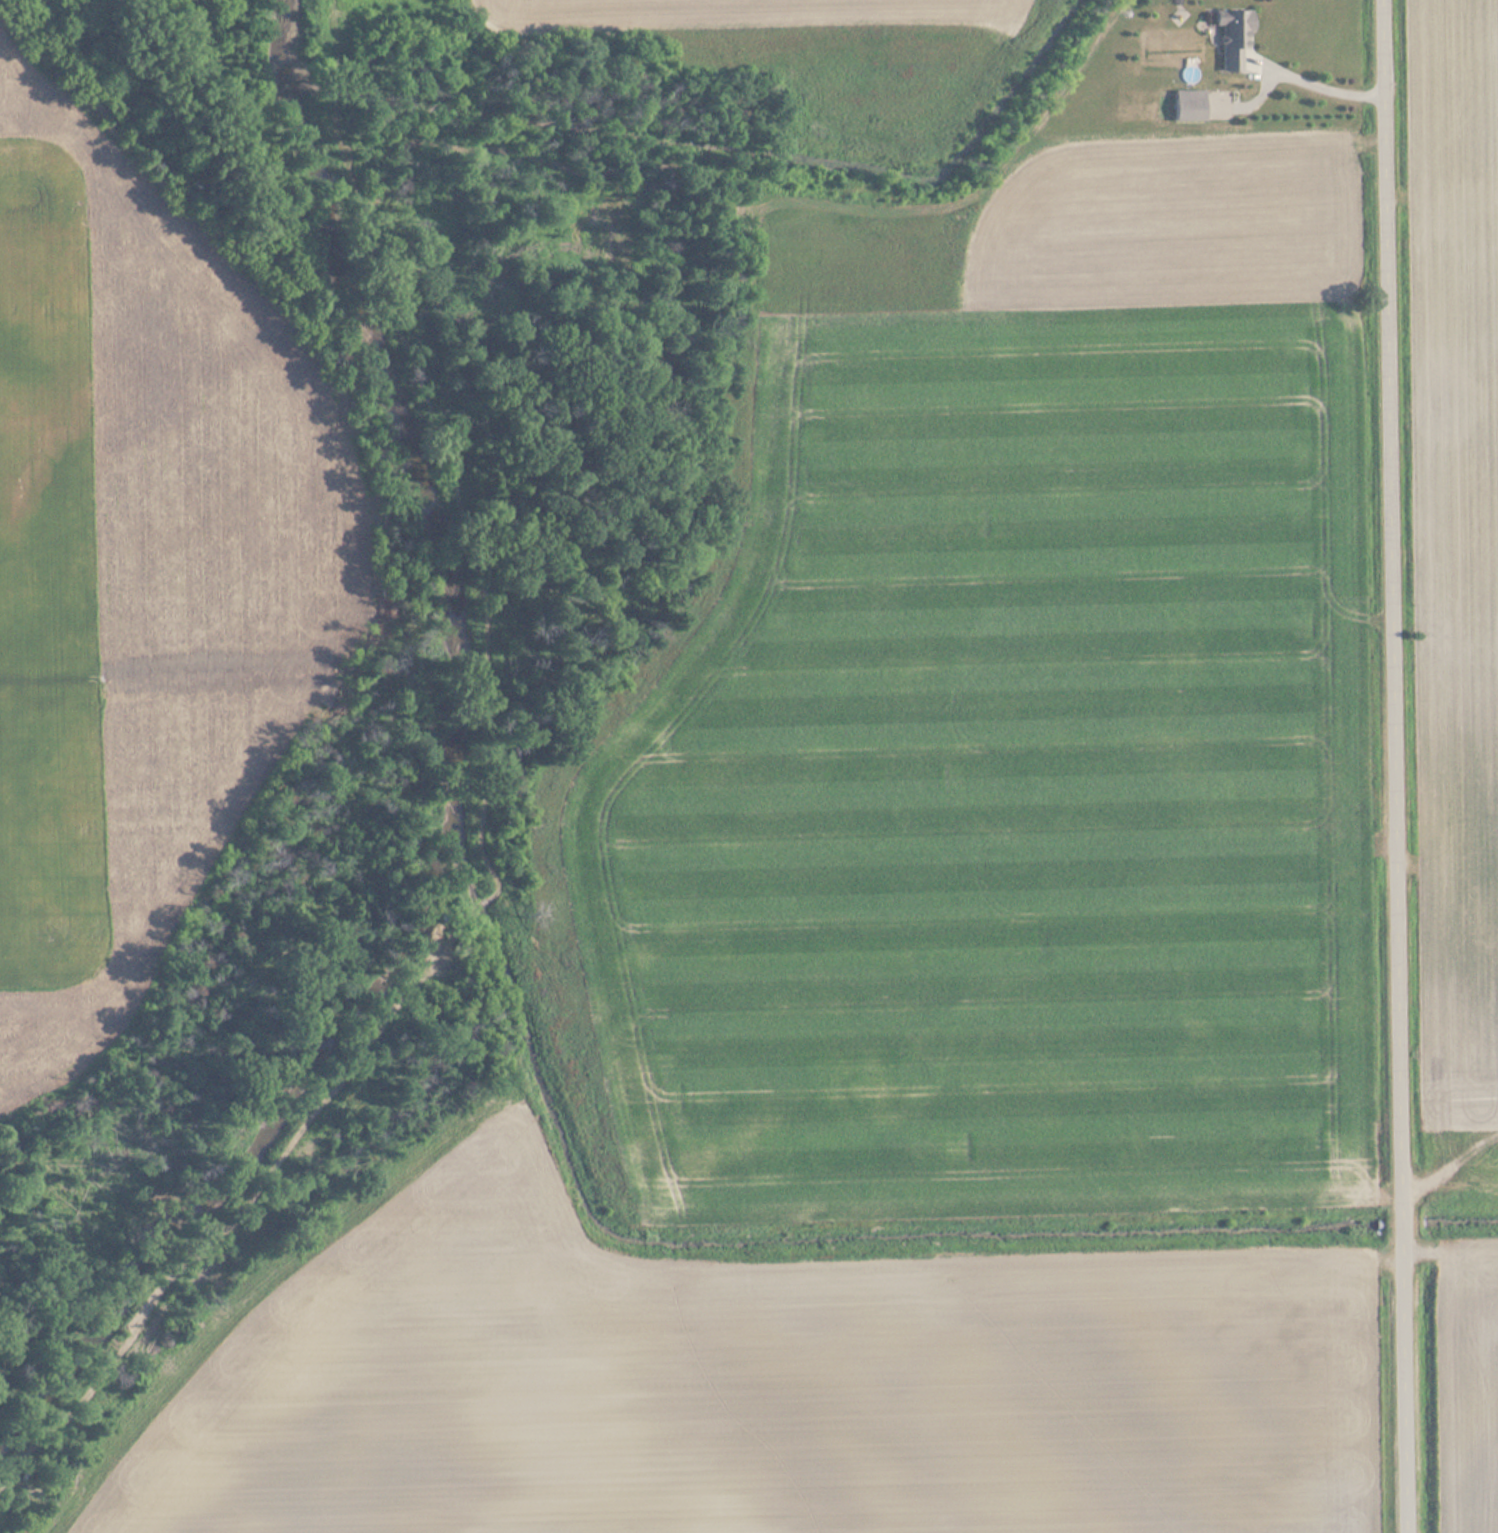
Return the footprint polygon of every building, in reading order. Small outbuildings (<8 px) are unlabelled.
[(1220,25),(1221,72),(1241,72),(1241,50),(1249,50),(1249,11),(1214,11),(1214,25),(1220,25)] [(1203,122),(1203,91),(1173,91),(1173,122),(1203,122)]
